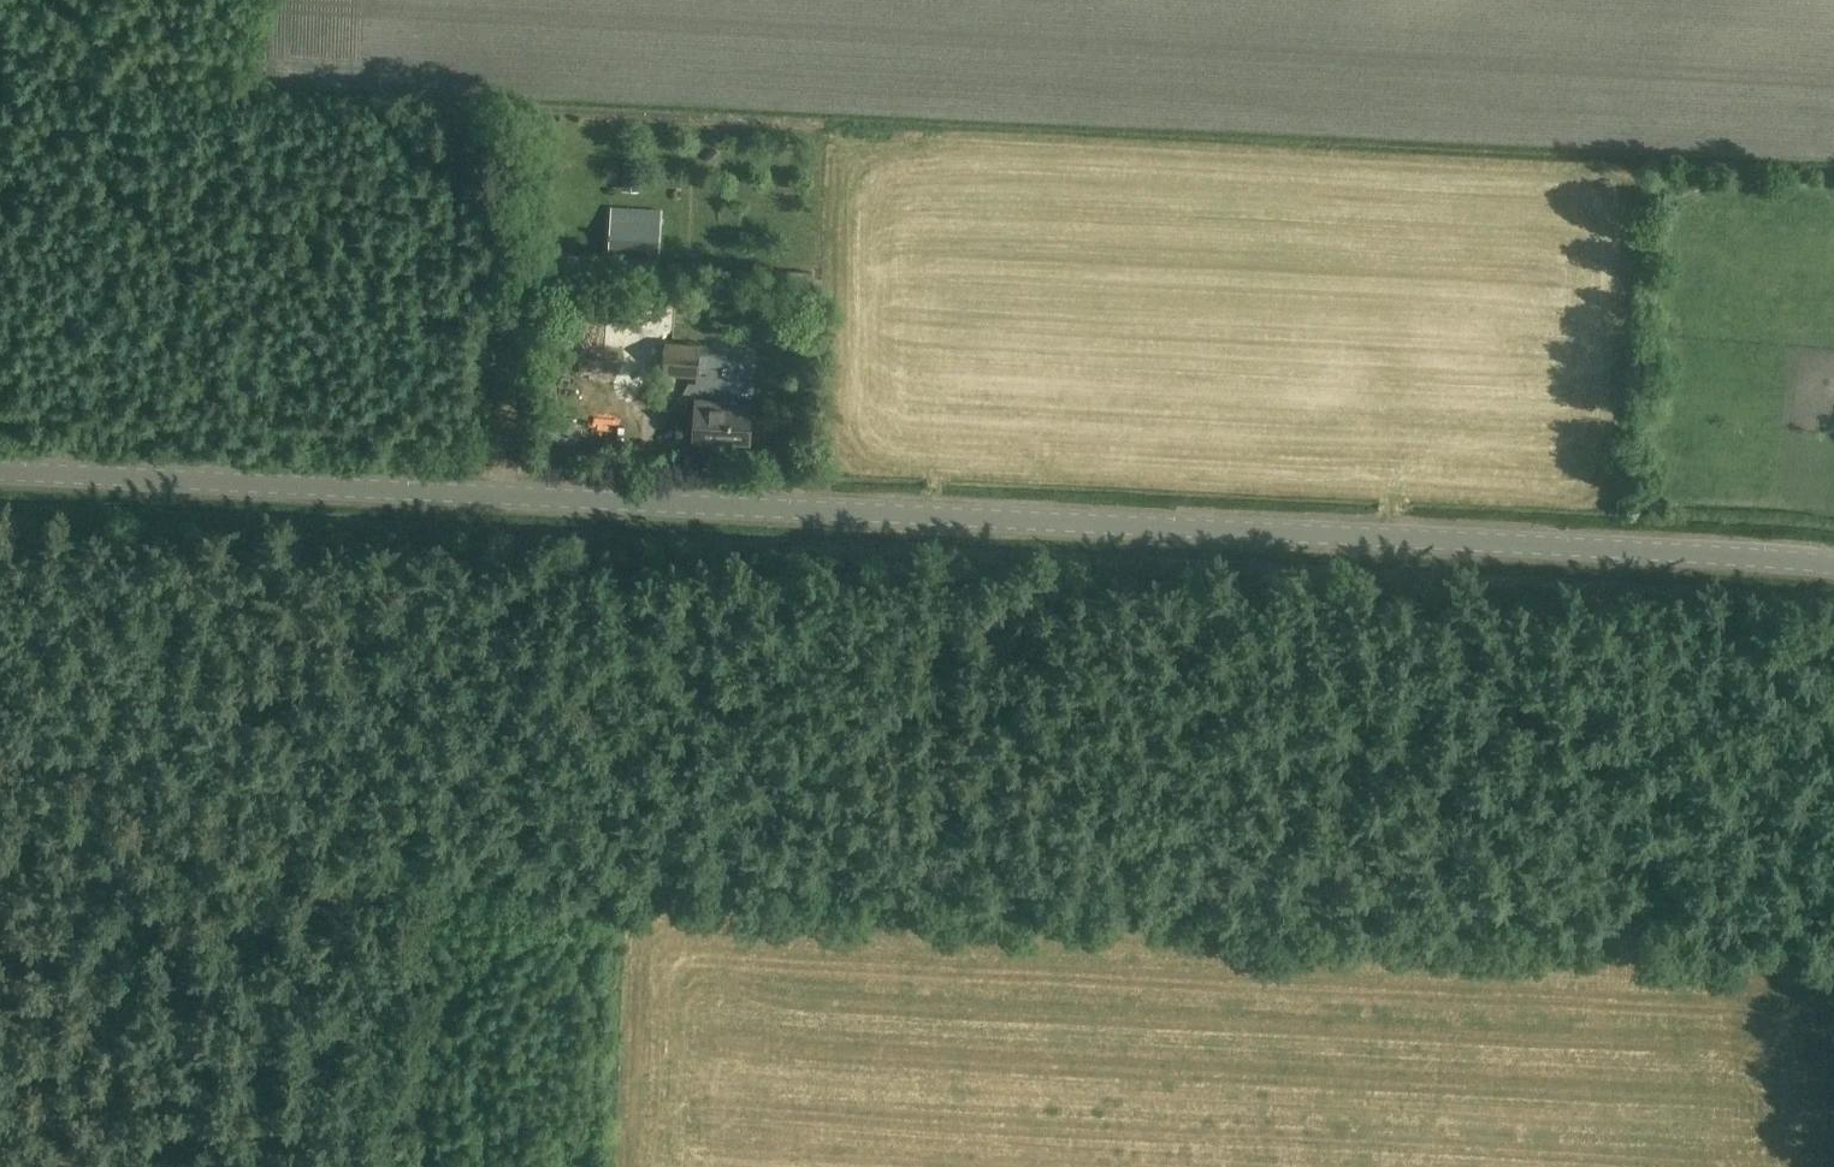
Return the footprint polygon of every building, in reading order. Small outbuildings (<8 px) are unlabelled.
[(613,207),(610,255),(660,257),(663,210),(613,207)] [(701,343),(665,340),(663,373),(700,376),(701,343)] [(722,442),(752,443),(753,407),(731,406),(731,403),(696,402),(694,444),(722,445),(722,442)]
